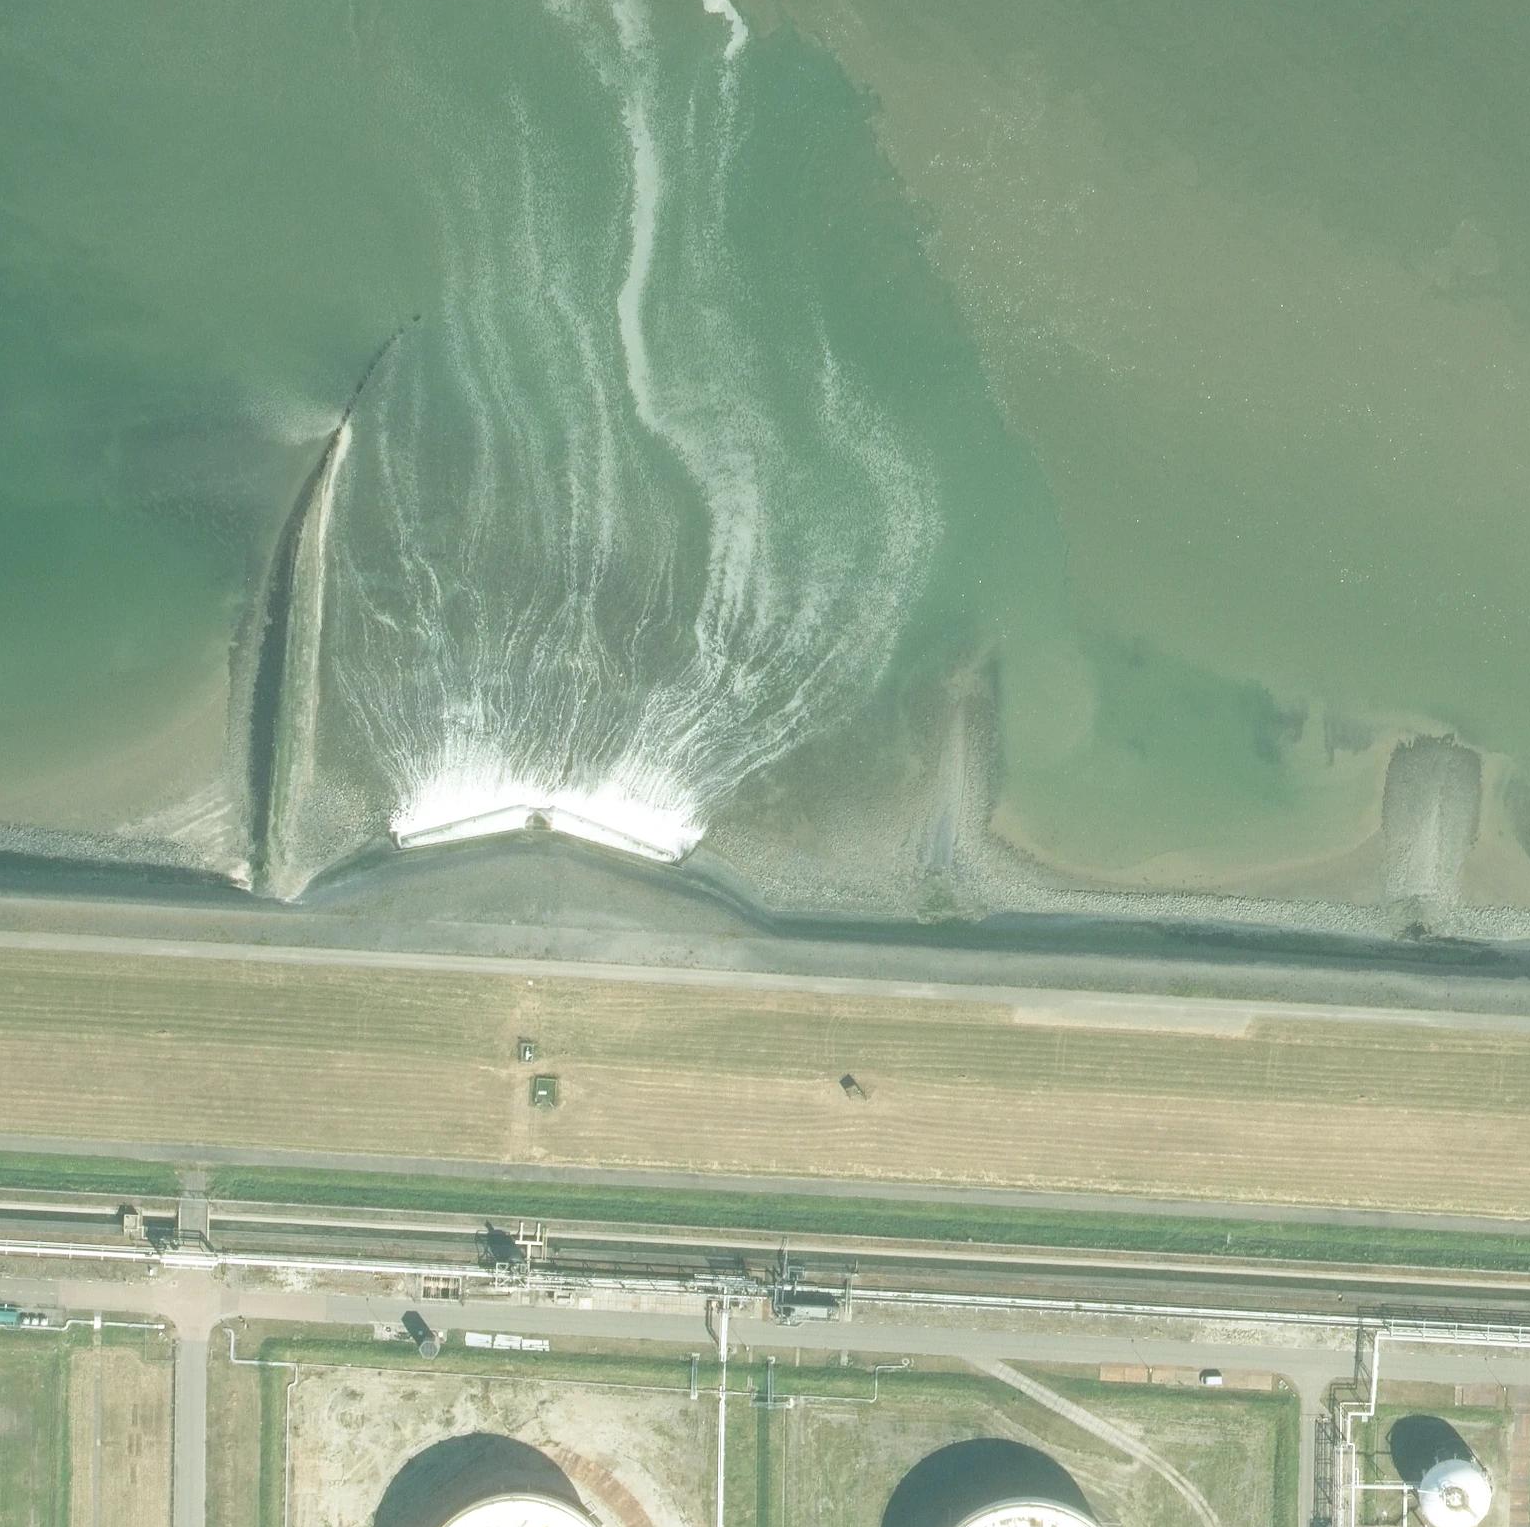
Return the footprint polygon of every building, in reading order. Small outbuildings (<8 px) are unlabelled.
[(1492,1487),(1491,1479),(1489,1472),(1486,1465),(1481,1458),(1475,1453),(1468,1449),(1461,1447),(1452,1445),(1445,1446),(1437,1447),(1430,1451),(1423,1456),(1417,1462),(1413,1470),(1410,1477),(1409,1485),(1410,1493),(1412,1501),(1415,1508),(1420,1514),(1426,1520),(1434,1525),(1442,1526),(1458,1526),(1465,1525),(1473,1521),(1479,1517),(1484,1511),(1488,1503),(1491,1495),(1492,1487)] [(598,1525),(589,1515),(584,1510),(575,1503),(567,1498),(553,1491),(537,1486),(525,1484),(517,1484),(510,1484),(497,1485),(489,1486),(475,1491),(467,1494),(458,1499),(451,1504),(441,1512),(432,1522),(428,1526),(599,1526),(598,1525)] [(1096,1522),(1088,1516),(1081,1511),(1073,1507),(1064,1503),(1056,1501),(1047,1498),(1038,1497),(1029,1497),(1020,1497),(1011,1498),(1002,1500),(993,1503),(984,1506),(976,1510),(969,1515),(961,1520),(955,1526),(954,1526),(1101,1526),(1096,1522)]
